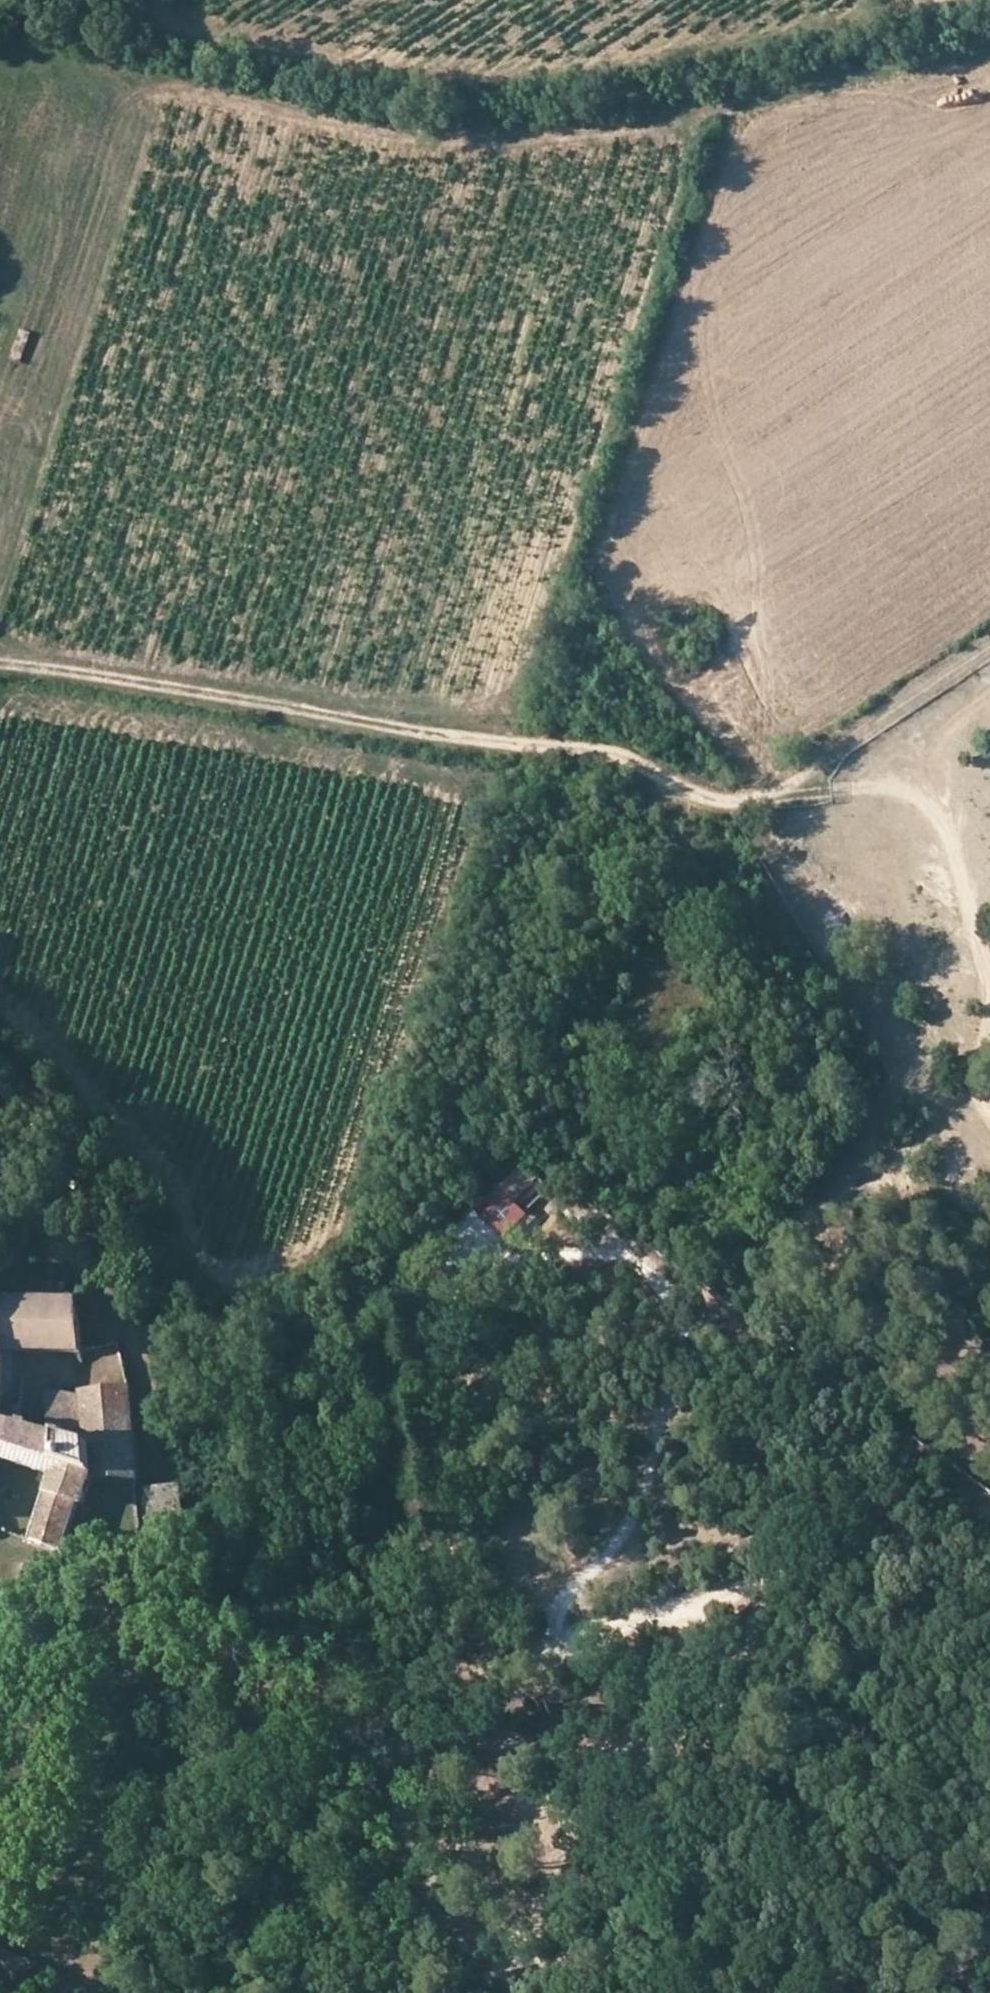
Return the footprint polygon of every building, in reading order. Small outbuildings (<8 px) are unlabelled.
[(537,1185),(524,1174),(502,1196),(516,1208),(537,1185)] [(54,1478),(33,1543),(63,1554),(79,1508),(83,1509),(92,1479),(139,1481),(131,1393),(83,1398),(90,1447),(55,1436),(30,1429),(31,1425),(19,1423),(19,1426),(2,1422),(2,1412),(3,1351),(45,1353),(81,1355),(78,1305),(0,1300),(0,1461),(54,1478)] [(49,1392),(55,1436),(90,1447),(83,1398),(49,1392)] [(19,1412),(2,1412),(2,1422),(19,1426),(19,1423),(19,1412)] [(179,1487),(138,1490),(146,1548),(186,1545),(179,1487)]
